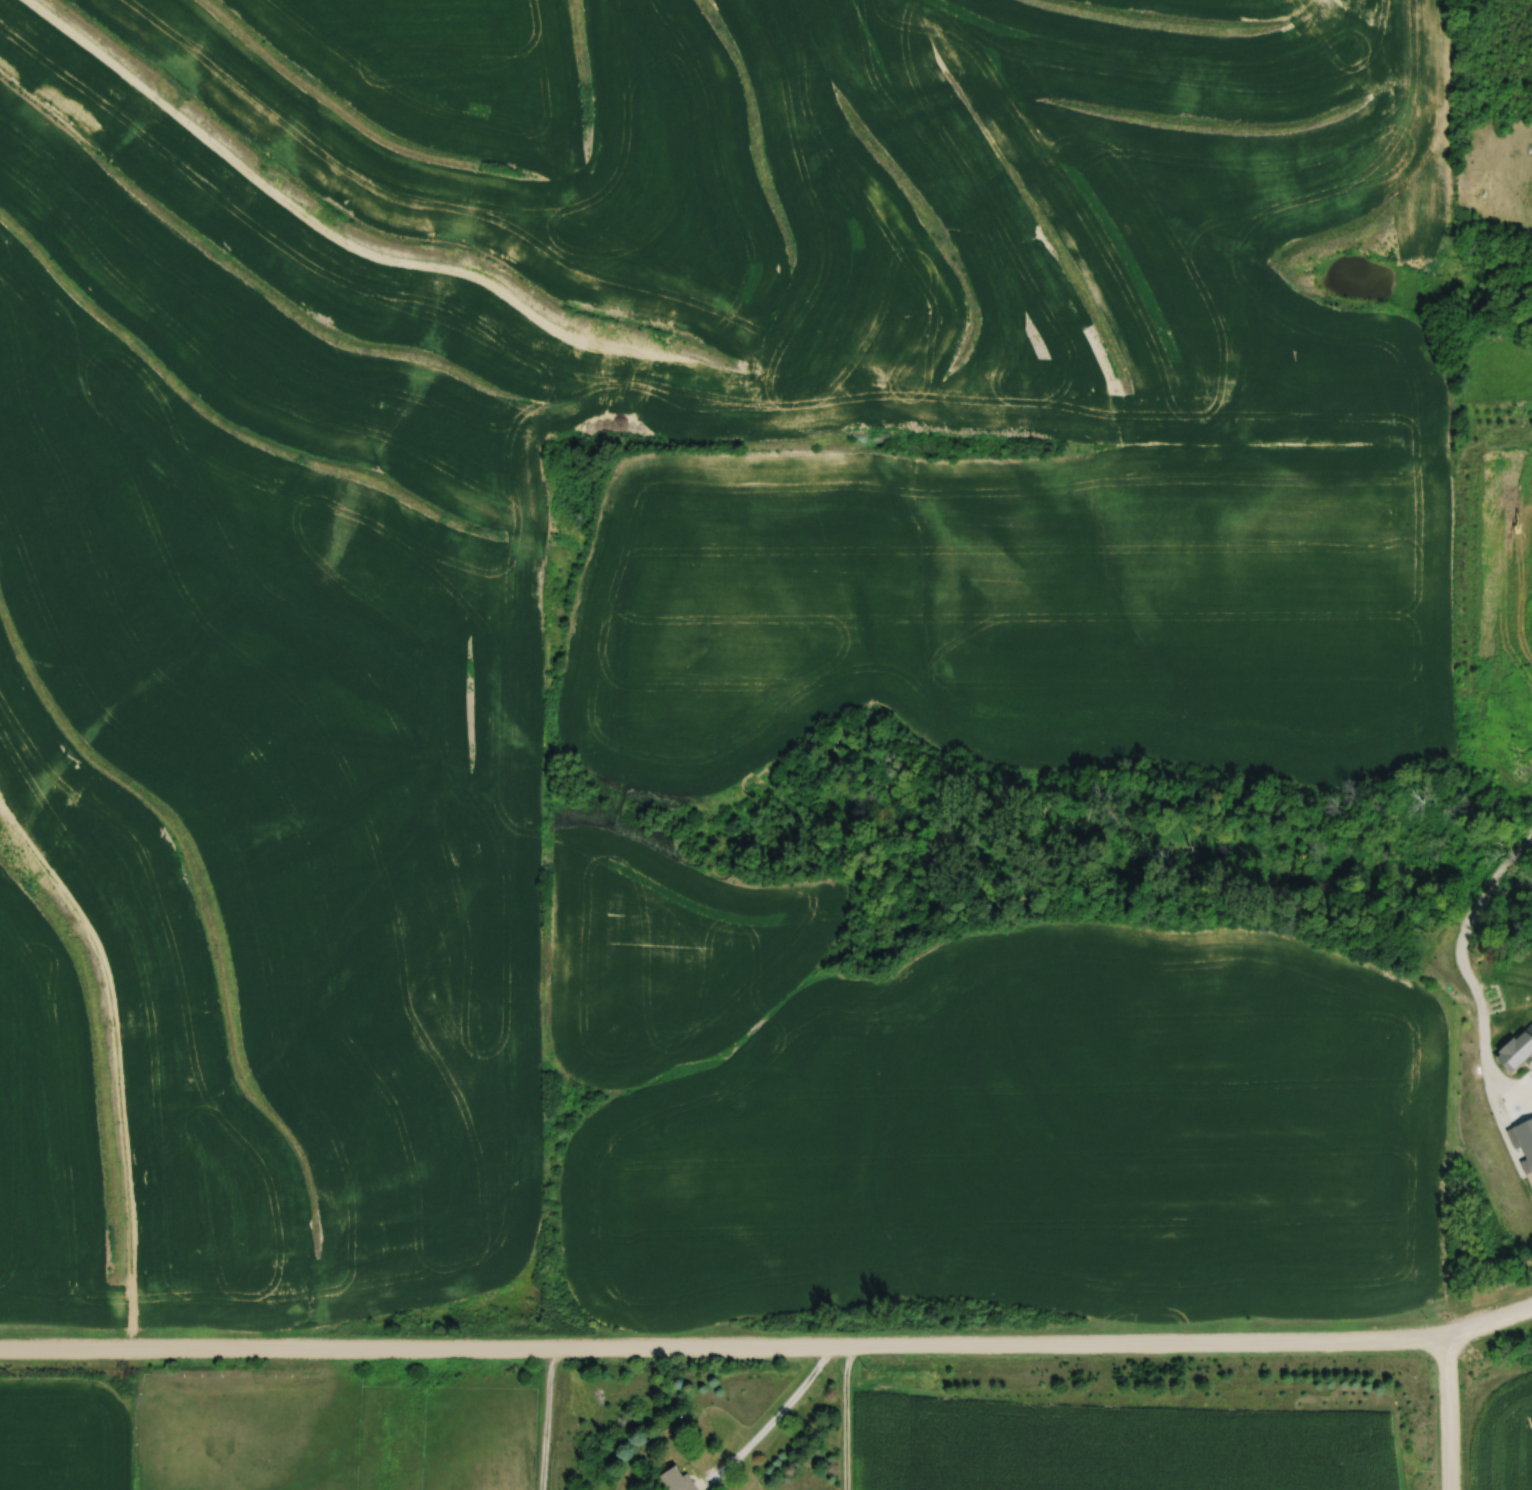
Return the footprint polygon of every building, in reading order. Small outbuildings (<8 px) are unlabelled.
[(682,1476),(676,1464),(656,1475),(665,1489),(698,1489),(688,1473),(682,1476)]
